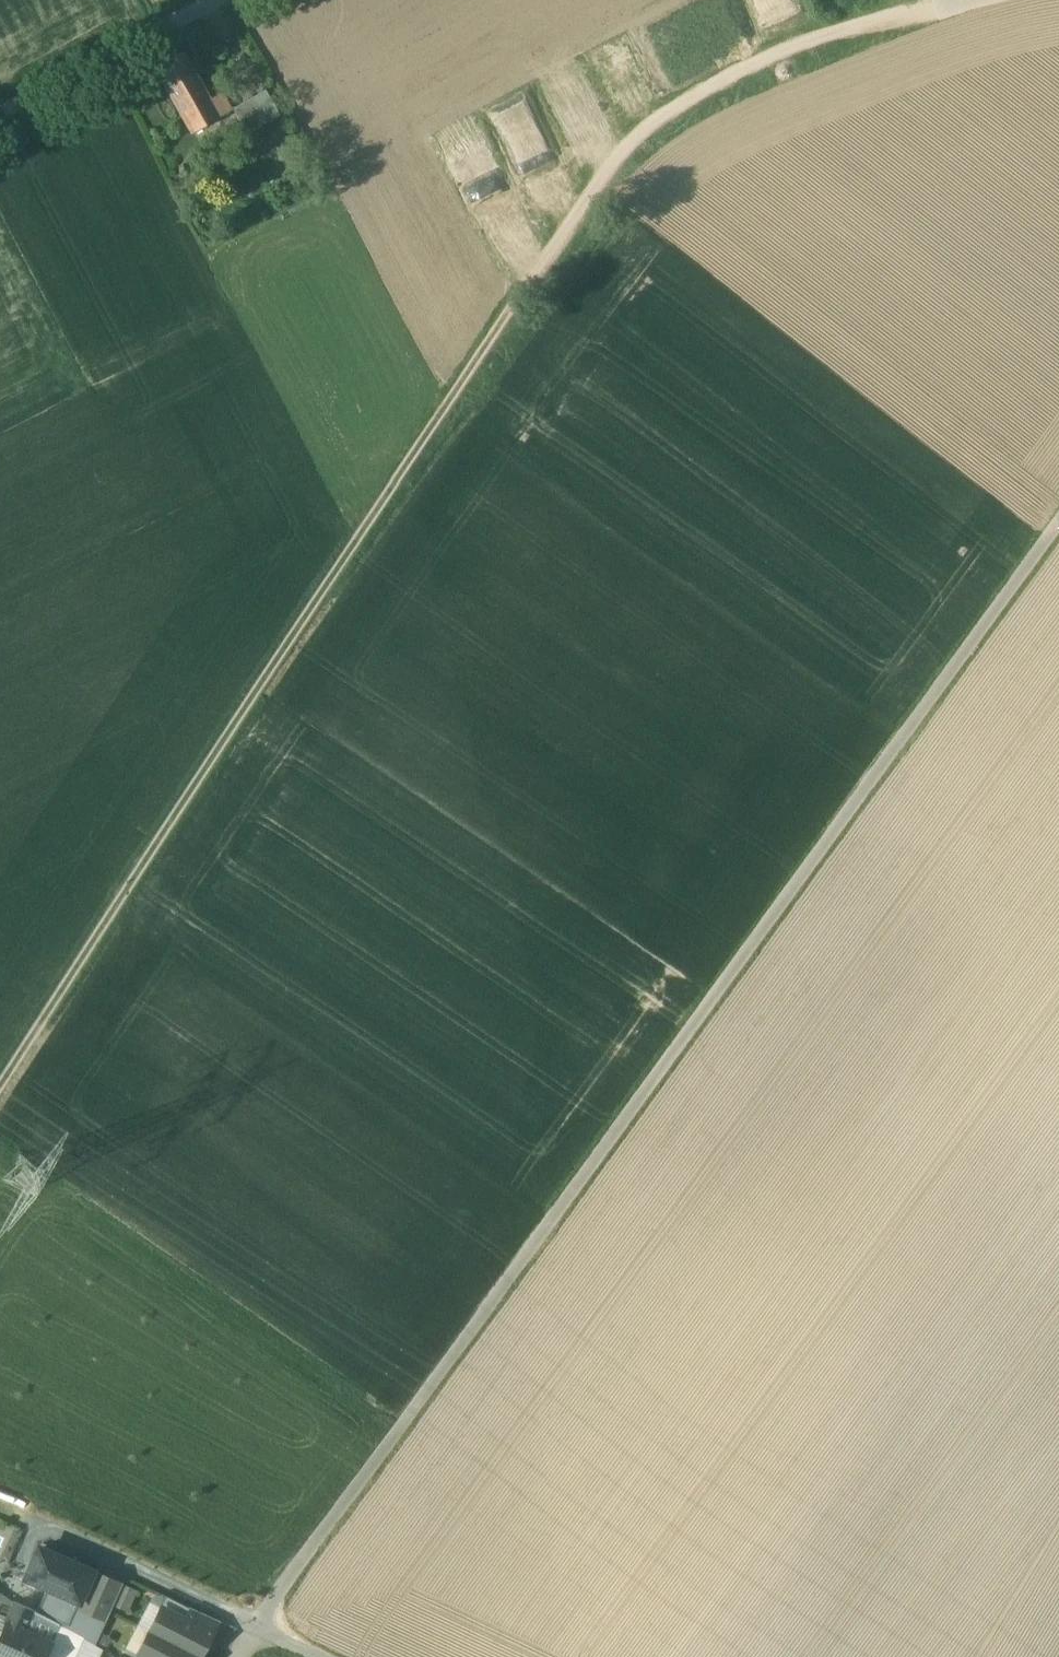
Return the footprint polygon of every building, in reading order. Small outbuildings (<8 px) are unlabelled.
[(218,88),(203,96),(180,52),(156,66),(193,135),(232,114),(218,88)] [(267,87),(233,106),(247,131),(282,112),(267,87)] [(38,1549),(26,1578),(44,1587),(79,1602),(92,1572),(38,1549)] [(79,1602),(77,1607),(89,1614),(105,1578),(92,1572),(79,1602)] [(26,1578),(15,1603),(33,1611),(44,1587),(26,1578)] [(114,1604),(127,1610),(135,1592),(122,1586),(114,1604)] [(15,1603),(6,1623),(24,1631),(33,1611),(15,1603)] [(217,1621),(190,1608),(184,1621),(210,1635),(217,1621)] [(161,1609),(149,1632),(198,1656),(200,1656),(211,1635),(210,1635),(184,1621),(161,1609)] [(60,1625),(33,1611),(24,1631),(51,1644),(60,1625)] [(6,1623),(0,1636),(0,1656),(46,1656),(51,1644),(24,1631),(6,1623)] [(83,1637),(60,1625),(51,1644),(46,1656),(74,1656),(83,1637)] [(149,1632),(137,1655),(141,1656),(198,1656),(149,1632)]
